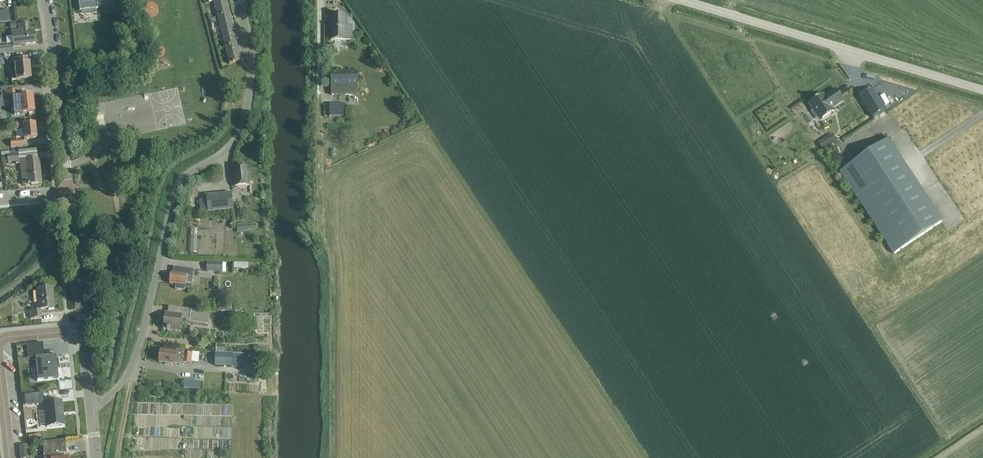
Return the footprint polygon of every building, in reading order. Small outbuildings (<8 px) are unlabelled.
[(79,11),(97,9),(97,8),(102,7),(103,9),(111,8),(110,0),(78,0),(79,11)] [(218,18),(229,15),(225,0),(222,0),(214,2),(218,18)] [(0,11),(0,23),(10,22),(8,10),(0,11)] [(218,18),(221,33),(233,30),(229,15),(218,18)] [(331,41),(352,41),(352,26),(344,26),(344,15),(331,15),(331,41)] [(21,44),(35,43),(34,31),(28,32),(27,23),(18,24),(19,30),(12,31),(13,47),(21,46),(21,44)] [(221,33),(225,49),(237,46),(233,30),(221,33)] [(237,46),(225,49),(229,65),(241,62),(237,46)] [(12,58),(13,65),(10,65),(11,80),(30,78),(29,63),(28,63),(27,57),(12,58)] [(331,73),(331,96),(358,95),(357,73),(331,73)] [(823,94),(809,104),(813,110),(810,111),(815,118),(817,117),(818,117),(820,115),(822,119),(834,111),(832,108),(843,101),(835,89),(824,97),(823,94)] [(873,89),(860,97),(873,118),(886,110),(873,89)] [(12,97),(13,114),(33,112),(32,95),(18,96),(18,90),(14,90),(5,91),(5,98),(12,97)] [(330,117),(354,117),(354,105),(345,105),(345,104),(330,104),(330,117)] [(22,129),(23,140),(36,138),(34,125),(30,125),(30,122),(14,124),(15,129),(22,129)] [(837,141),(833,134),(818,143),(823,151),(837,141)] [(888,140),(840,172),(893,253),(894,254),(900,250),(942,222),(888,140)] [(17,154),(1,156),(1,163),(7,162),(7,163),(15,162),(15,163),(20,162),(22,184),(30,184),(30,185),(36,184),(36,183),(40,183),(38,158),(17,160),(17,154)] [(233,168),(235,188),(249,186),(248,167),(233,168)] [(200,213),(232,210),(230,195),(206,197),(207,201),(199,202),(200,213)] [(246,224),(237,225),(237,233),(247,232),(247,231),(246,225),(246,224)] [(207,272),(223,273),(223,263),(223,262),(207,262),(207,272)] [(170,275),(169,284),(175,285),(175,290),(184,291),(184,289),(191,289),(191,284),(193,284),(194,278),(192,278),(193,271),(173,268),(172,275),(170,275)] [(36,310),(30,311),(30,319),(41,318),(40,312),(40,310),(54,308),(52,295),(50,295),(49,288),(37,289),(38,305),(36,305),(36,310)] [(217,300),(217,312),(226,312),(226,300),(217,300)] [(207,325),(209,313),(169,307),(168,314),(166,313),(164,329),(167,330),(170,331),(170,330),(180,332),(182,319),(189,320),(189,322),(207,325)] [(29,355),(45,354),(43,341),(28,343),(29,355)] [(192,352),(191,355),(177,352),(176,355),(160,352),(159,362),(175,365),(176,365),(183,366),(183,364),(190,365),(191,362),(198,363),(200,353),(192,352)] [(56,355),(35,357),(37,380),(58,378),(56,355)] [(215,355),(214,367),(230,368),(244,369),(244,357),(231,356),(215,355)] [(186,378),(186,386),(201,387),(202,379),(186,378)] [(61,402),(44,403),(46,427),(63,425),(61,402)] [(31,440),(43,438),(42,431),(30,433),(31,440)] [(65,440),(42,442),(44,457),(67,457),(65,440)] [(24,445),(18,445),(20,457),(29,457),(27,445),(27,444),(24,445)]
